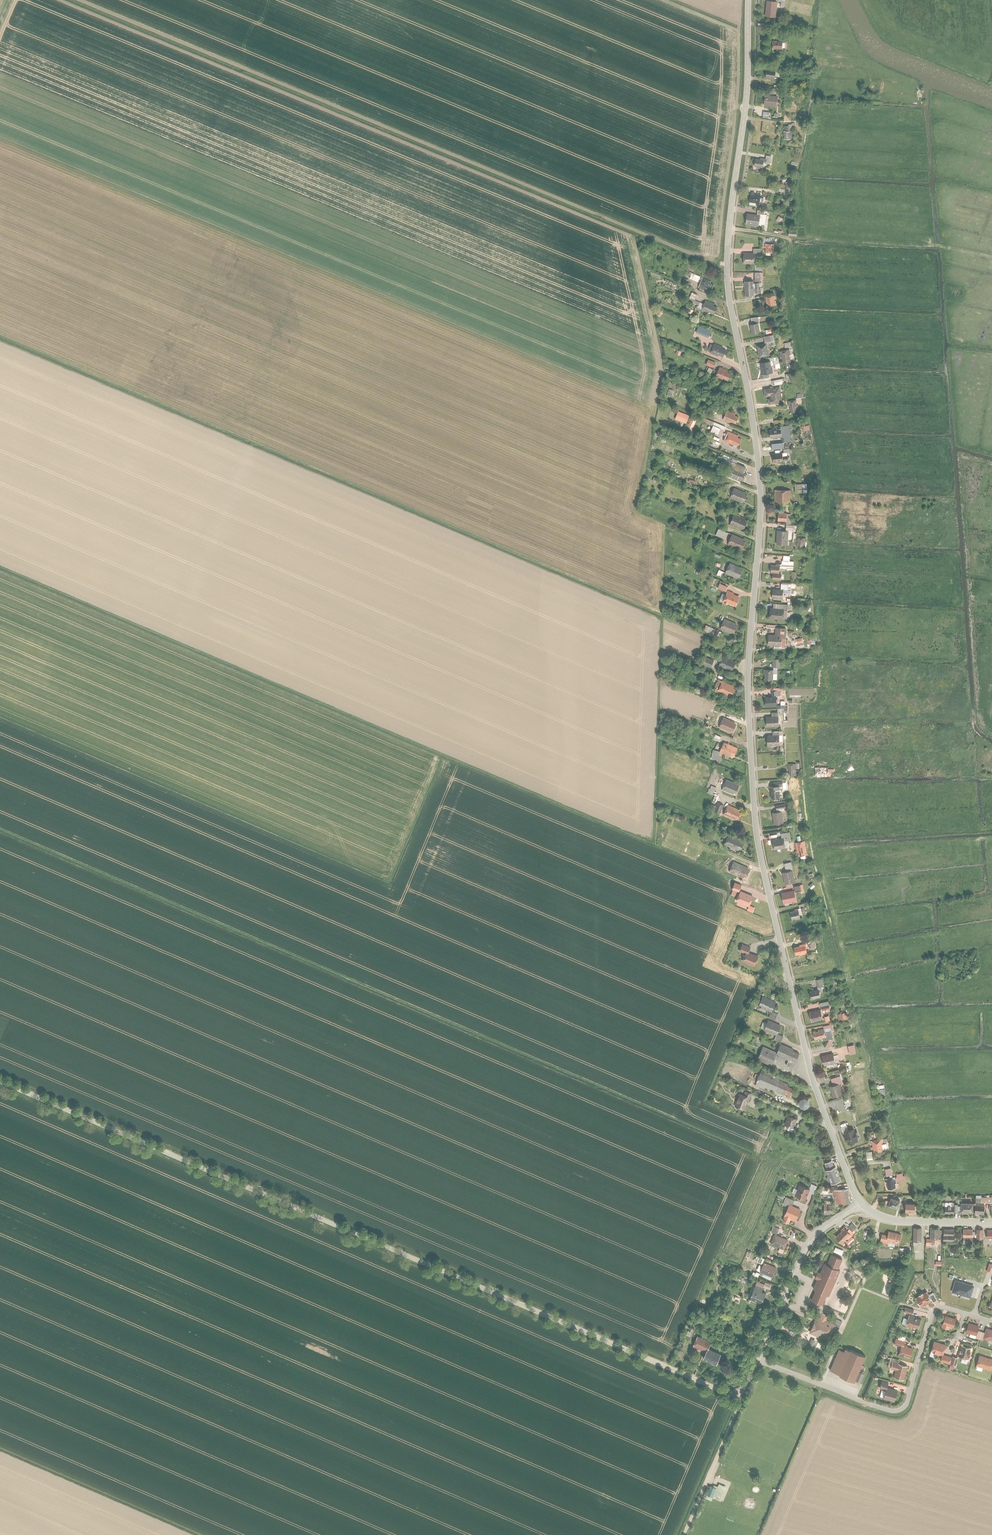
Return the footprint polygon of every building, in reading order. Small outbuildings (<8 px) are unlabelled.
[(773,0),(768,0),(766,16),(777,17),(779,1),(773,0)] [(779,40),(774,40),(773,49),(779,49),(779,48),(784,49),(784,41),(779,41),(779,40)] [(777,70),(768,68),(767,77),(776,79),(777,70)] [(779,95),(767,93),(765,105),(777,107),(779,95)] [(793,139),(793,131),(784,131),(784,134),(785,134),(785,139),(793,139)] [(762,159),(756,158),(755,165),(758,166),(758,167),(764,168),(765,162),(768,163),(769,158),(763,157),(762,159)] [(761,204),(762,193),(758,193),(757,194),(751,193),(751,201),(757,201),(757,203),(761,204)] [(762,214),(748,212),(747,223),(760,225),(762,214)] [(775,244),(766,243),(765,250),(767,250),(767,252),(775,252),(775,244)] [(756,252),(745,252),(745,263),(756,263),(756,252)] [(700,281),(702,275),(693,272),(691,278),(700,281)] [(712,280),(703,277),(699,287),(706,290),(707,289),(712,291),(715,284),(711,282),(712,280)] [(756,295),(755,280),(745,281),(746,295),(756,295)] [(700,304),(701,301),(696,300),(698,293),(692,292),(689,301),(700,304)] [(776,299),(776,295),(765,296),(766,301),(767,301),(768,306),(776,305),(775,299),(776,299)] [(715,303),(706,299),(702,310),(710,313),(710,311),(716,313),(718,307),(714,305),(715,303)] [(761,331),(759,322),(750,324),(752,333),(761,331)] [(712,331),(699,325),(697,332),(710,337),(712,331)] [(773,345),(777,344),(774,334),(765,336),(766,342),(772,341),(773,345)] [(770,355),(768,342),(758,344),(760,357),(770,355)] [(724,347),(716,343),(711,353),(719,356),(720,354),(724,356),(727,350),(723,348),(724,347)] [(791,349),(780,351),(781,358),(783,357),(784,362),(792,361),(791,356),(792,356),(791,349)] [(715,368),(717,362),(709,359),(707,364),(715,368)] [(774,371),(772,360),(761,362),(763,373),(774,371)] [(729,369),(720,366),(716,376),(724,380),(725,378),(730,380),(733,373),(728,371),(729,369)] [(781,385),(765,388),(766,396),(772,395),(772,398),(769,399),(770,404),(784,401),(781,385)] [(797,400),(789,401),(790,405),(791,405),(792,412),(800,411),(799,404),(798,404),(797,400)] [(735,412),(728,409),(724,419),(732,423),(732,421),(737,423),(740,416),(734,413),(735,412)] [(694,427),(698,419),(692,417),(689,425),(694,427)] [(711,424),(710,426),(713,427),(712,431),(723,435),(726,425),(705,418),(704,421),(711,424)] [(782,426),(782,428),(783,437),(783,441),(792,440),(790,425),(782,426)] [(782,428),(771,429),(772,438),(783,437),(782,428)] [(740,446),(743,438),(739,437),(740,435),(728,430),(724,440),(734,444),(734,443),(740,446)] [(775,462),(790,460),(789,455),(784,456),(783,451),(773,452),(775,462)] [(745,473),(747,466),(732,460),(729,467),(732,469),(729,477),(743,482),(746,473),(745,473)] [(796,483),(796,492),(804,492),(804,483),(796,483)] [(747,491),(735,486),(731,497),(743,502),(743,500),(745,501),(748,494),(746,493),(747,491)] [(792,489),(775,488),(775,504),(792,504),(792,489)] [(788,520),(788,511),(779,511),(779,520),(788,520)] [(748,518),(736,513),(731,524),(743,529),(743,527),(745,528),(748,521),(747,520),(748,518)] [(719,528),(717,534),(726,538),(729,531),(719,528)] [(790,530),(778,529),(777,543),(789,544),(790,530)] [(746,538),(733,533),(729,544),(739,548),(740,546),(744,548),(747,541),(745,540),(746,538)] [(798,537),(798,546),(806,546),(806,537),(798,537)] [(743,566),(731,561),(726,572),(738,578),(739,576),(741,576),(743,570),(741,569),(743,566)] [(773,579),(783,579),(783,573),(781,572),(781,563),(777,562),(777,564),(772,563),(772,572),(774,572),(773,579)] [(718,587),(727,591),(729,585),(720,582),(718,587)] [(784,598),(785,588),(774,587),(773,597),(784,598)] [(735,592),(729,589),(724,601),(730,604),(730,603),(737,606),(741,596),(734,593),(735,592)] [(785,619),(786,608),(772,606),(771,617),(785,619)] [(736,624),(737,622),(726,617),(721,629),(733,634),(734,631),(736,632),(738,625),(736,624)] [(787,626),(776,626),(776,633),(769,633),(768,644),(782,645),(782,647),(786,647),(787,626)] [(738,660),(724,655),(719,665),(733,671),(738,660)] [(706,656),(704,663),(713,666),(715,659),(706,656)] [(779,672),(779,669),(765,668),(765,672),(766,672),(766,679),(774,679),(774,672),(779,672)] [(735,684),(719,678),(715,689),(730,695),(730,693),(734,694),(736,687),(735,687),(735,684)] [(778,705),(778,695),(766,695),(767,705),(778,705)] [(780,725),(779,715),(767,715),(768,726),(780,725)] [(736,721),(724,716),(720,727),(732,732),(733,730),(735,731),(737,724),(735,723),(736,721)] [(781,744),(780,734),(768,734),(769,744),(781,744)] [(735,757),(739,747),(725,741),(721,751),(735,757)] [(797,763),(789,763),(789,770),(790,770),(790,774),(797,774),(797,763)] [(816,767),(816,776),(832,776),(832,771),(835,771),(835,768),(829,768),(829,766),(816,767)] [(739,783),(728,778),(723,789),(734,794),(735,792),(737,793),(740,787),(738,786),(739,783)] [(782,784),(771,785),(772,798),(782,797),(781,789),(782,788),(782,784)] [(718,802),(716,811),(722,813),(725,804),(718,802)] [(741,809),(729,803),(724,814),(736,819),(737,818),(739,818),(743,811),(741,810),(741,809)] [(785,823),(783,810),(773,812),(775,824),(785,823)] [(791,839),(790,831),(782,832),(783,838),(774,839),(775,849),(786,848),(785,840),(791,839)] [(742,850),(745,842),(743,841),(743,839),(730,833),(725,844),(739,850),(740,849),(742,850)] [(808,855),(805,841),(796,842),(799,856),(808,855)] [(735,860),(731,870),(742,874),(742,873),(748,875),(750,869),(746,867),(747,865),(735,860)] [(797,881),(794,869),(783,872),(786,883),(797,881)] [(737,895),(738,890),(740,891),(743,885),(736,882),(732,893),(737,895)] [(795,886),(798,893),(806,890),(803,883),(795,886)] [(798,900),(795,889),(782,892),(785,903),(798,900)] [(755,895),(742,890),(737,900),(751,906),(755,895)] [(801,918),(799,907),(795,908),(796,910),(791,911),(793,918),(796,917),(796,919),(801,918)] [(808,953),(806,943),(800,944),(800,945),(795,947),(797,954),(801,953),(801,954),(808,953)] [(752,947),(744,944),(741,951),(747,953),(744,961),(756,966),(760,956),(750,952),(752,947)] [(822,997),(820,988),(811,990),(813,999),(822,997)] [(773,1012),(777,1001),(764,995),(759,1006),(773,1012)] [(831,1000),(821,1002),(822,1010),(831,1008),(830,1003),(831,1003),(831,1000)] [(824,1018),(822,1008),(810,1011),(813,1021),(824,1018)] [(846,1013),(838,1014),(839,1021),(847,1020),(846,1013)] [(778,1035),(782,1024),(770,1019),(765,1030),(778,1035)] [(834,1023),(825,1025),(825,1027),(826,1032),(833,1030),(835,1030),(834,1023)] [(824,1038),(825,1040),(834,1038),(833,1030),(826,1032),(825,1027),(820,1029),(820,1030),(815,1031),(816,1039),(820,1038),(821,1039),(824,1038)] [(794,1067),(800,1053),(795,1050),(795,1048),(782,1043),(778,1052),(777,1054),(790,1060),(788,1065),(794,1067)] [(773,1064),(777,1054),(778,1052),(764,1046),(759,1058),(773,1064)] [(837,1063),(834,1052),(823,1054),(825,1065),(837,1063)] [(780,1078),(763,1071),(757,1085),(774,1092),(774,1091),(777,1090),(791,1096),(795,1088),(788,1085),(789,1083),(779,1079),(780,1078)] [(844,1082),(841,1074),(832,1077),(835,1085),(831,1086),(834,1096),(844,1093),(841,1083),(844,1082)] [(747,1094),(740,1092),(735,1106),(746,1109),(749,1102),(750,1102),(753,1093),(748,1091),(747,1094)] [(807,1096),(803,1097),(801,1102),(803,1105),(807,1107),(811,1105),(812,1102),(811,1097),(807,1096)] [(794,1128),(798,1118),(789,1115),(785,1124),(794,1128)] [(850,1143),(860,1140),(856,1128),(845,1132),(850,1143)] [(884,1143),(883,1138),(871,1141),(872,1145),(873,1145),(875,1152),(884,1150),(882,1143),(884,1143)] [(835,1166),(833,1159),(826,1162),(828,1168),(827,1169),(833,1183),(843,1179),(837,1165),(835,1166)] [(897,1181),(906,1178),(906,1175),(904,1176),(903,1173),(897,1174),(898,1177),(896,1177),(897,1181)] [(897,1184),(896,1177),(886,1179),(886,1182),(888,1182),(889,1189),(896,1188),(896,1184),(897,1184)] [(807,1199),(812,1188),(800,1183),(796,1194),(807,1199)] [(851,1201),(849,1188),(834,1190),(836,1203),(851,1201)] [(902,1199),(892,1196),(889,1205),(900,1208),(902,1199)] [(831,1212),(835,1212),(834,1204),(831,1205),(830,1200),(825,1200),(825,1202),(821,1203),(821,1208),(825,1208),(825,1214),(831,1214),(831,1212)] [(917,1203),(907,1202),(907,1211),(916,1211),(917,1203)] [(974,1211),(974,1202),(963,1202),(963,1211),(974,1211)] [(801,1208),(790,1203),(784,1219),(790,1222),(792,1218),(797,1220),(801,1208)] [(852,1233),(845,1226),(842,1229),(843,1230),(837,1236),(843,1241),(852,1233)] [(923,1226),(915,1226),(915,1240),(923,1240),(923,1226)] [(942,1227),(932,1227),(931,1237),(927,1236),(927,1245),(932,1245),(932,1242),(941,1242),(942,1227)] [(974,1235),(973,1227),(964,1227),(964,1235),(974,1235)] [(956,1228),(945,1228),(945,1239),(956,1240),(956,1228)] [(899,1243),(902,1232),(890,1229),(889,1234),(883,1232),(881,1241),(890,1243),(890,1240),(899,1243)] [(790,1239),(776,1233),(772,1243),(786,1249),(790,1239)] [(837,1245),(835,1250),(843,1254),(845,1249),(837,1245)] [(818,1273),(815,1271),(812,1278),(816,1280),(812,1289),(815,1290),(811,1299),(821,1303),(825,1294),(827,1295),(838,1270),(836,1269),(840,1259),(829,1254),(825,1264),(822,1263),(818,1273)] [(778,1266),(765,1261),(761,1271),(774,1276),(778,1266)] [(952,1291),(971,1297),(974,1285),(956,1280),(952,1291)] [(764,1288),(756,1285),(751,1299),(763,1303),(767,1293),(763,1291),(764,1288)] [(915,1297),(920,1305),(931,1299),(927,1291),(915,1297)] [(821,1315),(817,1314),(810,1333),(831,1340),(836,1327),(840,1329),(843,1321),(838,1318),(836,1323),(827,1320),(830,1313),(823,1311),(821,1315)] [(916,1315),(910,1313),(907,1326),(912,1327),(912,1325),(920,1327),(922,1318),(916,1317),(916,1315)] [(958,1318),(946,1314),(942,1326),(950,1329),(951,1326),(955,1327),(958,1318)] [(979,1329),(980,1325),(970,1322),(967,1332),(977,1335),(979,1329)] [(713,1341),(699,1334),(694,1345),(707,1351),(704,1359),(718,1364),(722,1353),(710,1348),(713,1341)] [(902,1346),(899,1355),(905,1356),(906,1355),(911,1356),(914,1348),(909,1346),(909,1345),(906,1344),(907,1340),(897,1337),(895,1344),(902,1346)] [(944,1354),(947,1343),(935,1339),(932,1350),(944,1354)] [(970,1353),(972,1347),(963,1344),(961,1350),(960,1350),(958,1355),(971,1359),(972,1354),(970,1353)] [(841,1352),(837,1351),(828,1370),(850,1380),(861,1356),(843,1348),(841,1352)] [(953,1356),(944,1354),(942,1360),(951,1363),(953,1356)] [(980,1354),(977,1365),(991,1370),(991,1357),(980,1354)] [(959,1357),(953,1355),(953,1356),(951,1363),(957,1365),(959,1357)] [(909,1365),(894,1361),(892,1368),(897,1369),(895,1376),(905,1379),(909,1365)] [(863,1375),(858,1373),(854,1381),(859,1383),(863,1375)] [(896,1400),(899,1389),(888,1386),(890,1381),(883,1379),(881,1387),(887,1389),(885,1397),(896,1400)] [(718,1487),(712,1484),(706,1498),(712,1500),(713,1497),(721,1500),(727,1486),(720,1483),(718,1487)]
